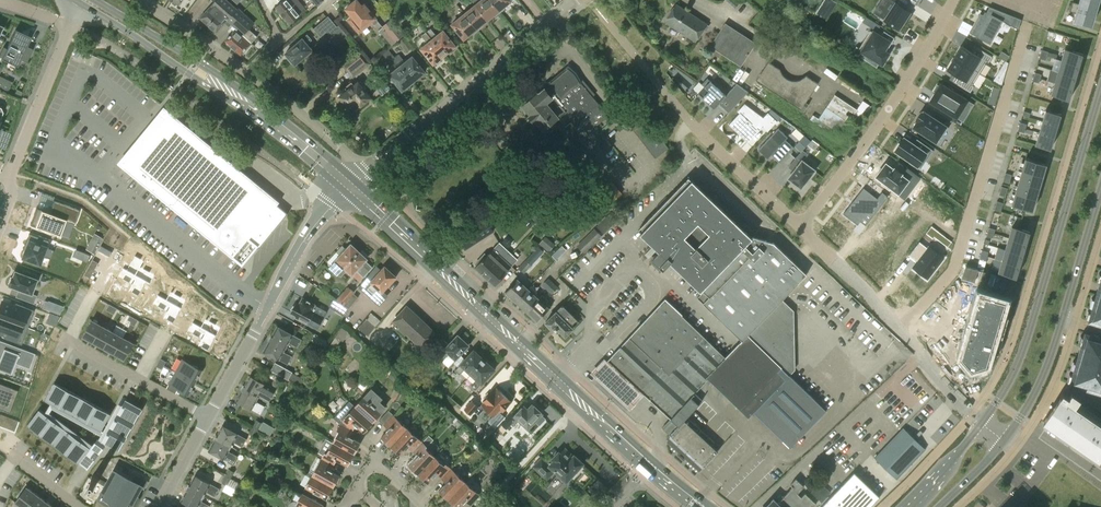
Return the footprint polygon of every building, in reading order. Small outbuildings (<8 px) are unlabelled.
[(200,18),(207,25),(213,19),(214,19),(228,3),(224,0),(213,0),(215,2),(200,18)] [(297,0),(285,0),(276,7),(290,24),(306,11),(297,0)] [(499,11),(490,0),(482,0),(476,6),(488,20),(499,11)] [(499,11),(512,1),(511,0),(490,0),(499,11)] [(735,8),(743,0),(725,0),(735,8)] [(834,1),(831,0),(823,0),(818,15),(828,18),(834,1)] [(892,0),(880,17),(898,29),(905,19),(908,20),(912,14),(892,0)] [(1079,3),(1072,1),(1071,6),(1069,11),(1076,13),(1074,20),(1080,22),(1079,25),(1090,28),(1095,13),(1098,2),(1099,0),(1080,0),(1079,3)] [(375,25),(378,22),(368,10),(364,5),(362,7),(357,1),(346,10),(353,18),(349,21),(357,32),(370,22),(371,21),(375,25)] [(241,15),(228,3),(214,19),(213,19),(207,25),(216,33),(225,23),(230,27),(233,24),(241,15)] [(676,4),(664,21),(696,42),(707,24),(676,4)] [(477,29),(488,20),(476,6),(465,15),(477,29)] [(970,33),(990,43),(1006,13),(989,6),(984,16),(980,13),(970,33)] [(249,29),(255,23),(243,12),(241,15),(233,24),(230,27),(234,31),(225,41),(241,55),(257,36),(249,29)] [(464,40),(477,29),(465,15),(452,25),(464,40)] [(333,22),(328,16),(327,17),(313,29),(321,37),(329,30),(331,33),(339,26),(335,21),(333,22)] [(1018,29),(1021,19),(1015,17),(1014,19),(1010,25),(1018,29)] [(404,36),(392,21),(379,32),(380,31),(392,46),(404,36)] [(755,43),(725,24),(711,46),(741,65),(755,43)] [(430,28),(426,32),(445,55),(456,46),(444,31),(437,36),(430,28)] [(6,48),(3,47),(0,53),(0,57),(2,58),(1,59),(17,66),(20,59),(27,62),(33,49),(27,46),(31,37),(15,29),(6,48)] [(880,37),(870,30),(859,49),(882,63),(888,54),(883,51),(888,42),(891,43),(895,38),(884,31),(880,37)] [(434,64),(445,55),(426,32),(421,36),(427,44),(421,49),(434,64)] [(307,45),(312,41),(307,35),(285,54),(295,66),(305,58),(308,61),(315,56),(312,52),(312,51),(307,45)] [(413,47),(409,41),(405,37),(398,42),(406,52),(413,47)] [(788,51),(796,56),(801,47),(793,43),(788,51)] [(962,46),(954,58),(979,73),(987,62),(989,63),(993,56),(974,45),(970,51),(962,46)] [(1065,49),(1061,60),(1079,65),(1083,54),(1065,49)] [(413,81),(394,58),(388,50),(383,53),(390,62),(390,61),(397,69),(390,75),(402,90),(413,81)] [(370,64),(360,52),(344,65),(345,66),(344,67),(352,76),(353,76),(354,77),(370,64)] [(1002,52),(999,56),(1006,61),(1009,56),(1002,52)] [(398,54),(394,58),(413,81),(425,72),(412,57),(405,62),(398,54)] [(954,58),(947,70),(956,75),(952,81),(970,93),(974,86),(972,85),(979,73),(954,58)] [(1061,60),(1058,72),(1076,77),(1079,65),(1061,60)] [(1005,61),(999,71),(1005,74),(1008,63),(1005,61)] [(804,112),(809,104),(806,102),(818,84),(806,76),(802,79),(797,81),(790,80),(785,77),(781,70),(768,62),(756,80),(804,112)] [(557,119),(564,114),(571,123),(565,128),(569,133),(570,132),(577,141),(593,128),(596,131),(597,130),(596,128),(608,117),(598,105),(581,83),(575,74),(567,67),(547,83),(549,85),(543,90),(523,106),(530,115),(529,117),(535,124),(537,123),(541,128),(543,130),(546,132),(547,133),(549,133),(550,133),(551,133),(552,132),(553,131),(553,129),(553,128),(553,127),(550,123),(556,118),(557,119)] [(1076,77),(1058,72),(1055,83),(1073,89),(1076,77)] [(726,109),(731,103),(735,106),(748,92),(737,84),(726,95),(707,78),(702,84),(705,87),(698,94),(714,109),(719,104),(727,111),(727,110),(726,109)] [(352,113),(371,98),(357,82),(353,85),(351,82),(343,88),(346,91),(339,97),(352,113)] [(1073,89),(1055,83),(1051,95),(1069,100),(1073,89)] [(936,92),(931,101),(957,117),(967,100),(941,84),(939,86),(937,85),(934,91),(936,92)] [(857,109),(835,95),(819,119),(813,115),(810,119),(830,132),(833,128),(841,133),(851,118),(858,123),(864,114),(866,115),(871,107),(863,101),(857,109)] [(995,106),(996,99),(990,97),(988,104),(995,106)] [(620,113),(627,122),(640,112),(633,103),(620,113)] [(738,115),(730,123),(748,141),(757,132),(758,133),(760,131),(764,134),(775,123),(764,113),(759,117),(743,105),(736,113),(738,115)] [(144,143),(124,167),(129,171),(133,175),(242,265),(257,246),(259,248),(288,213),(283,209),(277,204),(279,202),(262,187),(261,188),(238,169),(178,120),(179,119),(164,107),(163,108),(163,109),(159,114),(164,119),(144,143)] [(1042,121),(1057,126),(1061,114),(1046,110),(1042,121)] [(948,128),(923,111),(923,113),(921,112),(916,120),(917,121),(913,127),(938,143),(948,128)] [(647,121),(640,112),(627,122),(634,131),(647,121)] [(654,130),(647,121),(634,131),(641,140),(654,130)] [(1057,126),(1042,121),(1039,133),(1054,137),(1057,126)] [(778,128),(758,150),(768,159),(771,155),(780,163),(794,148),(785,140),(788,137),(778,128)] [(796,129),(791,133),(799,141),(795,145),(801,151),(807,145),(810,142),(804,136),(796,129)] [(661,139),(654,130),(641,140),(648,149),(661,139)] [(1054,137),(1039,133),(1035,144),(1051,149),(1054,137)] [(904,138),(895,151),(904,157),(904,158),(912,164),(912,163),(920,169),(933,151),(917,139),(913,145),(904,138)] [(668,148),(661,139),(648,149),(655,158),(668,148)] [(810,142),(807,145),(814,150),(819,144),(812,139),(810,142)] [(802,161),(801,162),(796,158),(789,167),(794,171),(789,178),(801,187),(814,170),(802,161)] [(1019,181),(1039,187),(1046,164),(1025,158),(1022,170),(1019,181)] [(886,164),(876,176),(884,182),(883,184),(890,189),(891,187),(898,193),(905,185),(911,189),(918,179),(909,172),(905,178),(900,174),(902,173),(895,168),(894,169),(886,164)] [(682,316),(665,300),(608,360),(670,418),(662,427),(670,434),(667,438),(668,439),(667,441),(679,452),(677,454),(684,460),(685,459),(699,471),(718,451),(711,445),(714,442),(687,416),(702,401),(694,394),(709,379),(712,383),(729,399),(741,411),(748,418),(748,417),(749,418),(754,412),(791,448),(826,411),(784,370),(794,360),(793,349),(794,349),(793,311),(790,315),(784,309),(778,304),(800,282),(807,274),(806,274),(774,243),(752,237),(689,177),(639,230),(660,250),(652,259),(663,271),(672,262),(702,290),(702,291),(703,292),(697,298),(741,341),(725,357),(681,316),(682,316)] [(623,192),(611,179),(602,188),(613,201),(623,192)] [(1039,187),(1019,181),(1012,204),(1032,211),(1036,199),(1039,187)] [(863,188),(843,214),(858,225),(870,209),(875,213),(888,197),(882,192),(877,198),(863,188)] [(36,208),(30,225),(59,236),(65,220),(75,223),(80,210),(54,200),(49,212),(36,208)] [(596,226),(603,233),(617,219),(610,213),(596,226)] [(486,220),(458,238),(465,249),(493,231),(486,220)] [(938,231),(931,226),(926,233),(933,238),(938,231)] [(1009,238),(1027,243),(1030,232),(1012,226),(1009,238)] [(577,246),(584,253),(602,235),(594,228),(577,246)] [(27,246),(22,258),(40,265),(43,257),(50,260),(54,251),(46,248),(49,241),(29,234),(24,246),(27,246)] [(94,255),(102,240),(94,236),(86,251),(94,255)] [(539,243),(548,251),(554,245),(545,237),(539,243)] [(1027,243),(1009,238),(1005,249),(1023,255),(1027,243)] [(909,255),(918,261),(913,267),(927,278),(943,258),(929,246),(928,248),(919,241),(909,255)] [(334,255),(328,261),(332,265),(330,267),(332,268),(338,274),(339,275),(341,273),(339,271),(344,267),(343,266),(358,251),(356,249),(351,244),(349,246),(347,249),(346,248),(345,248),(339,254),(336,252),(334,255)] [(476,267),(485,276),(503,257),(508,252),(502,246),(497,252),(494,249),(488,255),(488,254),(476,267)] [(532,261),(541,250),(537,246),(527,258),(532,261)] [(1005,249),(1002,261),(1020,266),(1023,255),(1005,249)] [(341,273),(339,275),(341,277),(347,270),(352,274),(356,270),(358,271),(364,277),(370,271),(373,268),(365,261),(367,259),(366,258),(368,256),(362,250),(360,252),(358,251),(343,266),(344,267),(339,271),(341,273)] [(505,260),(503,257),(485,276),(495,285),(507,272),(506,271),(517,260),(511,254),(505,260)] [(123,267),(123,268),(126,270),(129,272),(135,275),(140,266),(142,263),(143,263),(144,260),(135,255),(131,261),(128,260),(123,267)] [(525,273),(532,265),(526,260),(519,268),(525,273)] [(1020,266),(1002,261),(998,273),(1016,278),(1020,266)] [(140,266),(135,275),(138,276),(144,280),(146,281),(150,283),(149,284),(150,284),(155,275),(149,271),(151,268),(143,263),(142,263),(140,266)] [(382,292),(396,276),(395,275),(395,273),(392,271),(390,271),(385,266),(371,281),(371,282),(367,286),(373,292),(377,287),(382,292)] [(123,267),(117,277),(124,280),(122,284),(130,288),(131,289),(133,285),(138,276),(135,275),(129,272),(126,270),(123,268),(123,267)] [(8,284),(7,285),(22,291),(19,299),(33,304),(36,296),(30,293),(36,280),(34,279),(35,275),(23,271),(22,275),(14,272),(12,277),(10,277),(8,284)] [(1043,420),(1100,460),(1100,273),(1099,273),(1097,280),(1100,281),(1094,299),(1092,298),(1089,305),(1092,306),(1091,311),(1088,311),(1086,318),(1088,319),(1088,320),(1091,321),(1087,332),(1085,331),(1083,337),(1080,336),(1078,343),(1081,344),(1076,362),(1073,361),(1071,368),(1074,369),(1072,374),(1069,373),(1067,381),(1070,382),(1069,383),(1071,384),(1067,395),(1063,392),(1043,420)] [(130,288),(128,291),(138,296),(142,290),(145,292),(149,284),(150,283),(146,281),(144,280),(138,276),(133,285),(131,289),(130,288)] [(506,292),(517,302),(530,288),(518,278),(506,292)] [(543,285),(548,290),(554,282),(549,278),(543,285)] [(559,287),(554,282),(548,290),(553,294),(559,287)] [(344,306),(354,294),(356,292),(349,286),(337,300),(344,306)] [(531,286),(530,288),(517,302),(528,312),(540,298),(536,294),(537,292),(537,290),(533,287),(531,286)] [(166,299),(166,300),(172,303),(175,305),(181,308),(186,300),(180,296),(182,293),(173,288),(171,291),(166,299)] [(105,289),(102,294),(108,298),(111,292),(105,289)] [(1007,300),(980,293),(961,356),(972,370),(988,364),(1007,300)] [(158,294),(152,304),(159,308),(157,311),(165,315),(166,316),(168,312),(172,303),(166,300),(166,299),(158,294)] [(354,294),(344,306),(349,308),(358,298),(354,294)] [(292,307),(291,309),(292,311),(291,312),(297,315),(296,318),(307,324),(308,323),(318,328),(327,311),(315,304),(302,297),(298,305),(296,303),(295,305),(293,306),(292,307)] [(550,307),(540,298),(528,312),(538,321),(550,307)] [(45,301),(42,308),(49,310),(51,303),(45,301)] [(27,328),(33,313),(24,310),(25,307),(15,304),(14,306),(8,304),(1,302),(0,304),(0,317),(27,328)] [(165,315),(163,318),(173,323),(176,317),(180,319),(185,310),(181,308),(175,305),(172,303),(168,312),(166,316),(165,315)] [(563,305),(546,322),(552,329),(554,327),(556,330),(558,328),(565,335),(573,327),(578,321),(576,320),(577,319),(563,305)] [(407,332),(408,333),(421,320),(407,307),(395,320),(397,323),(394,326),(398,329),(398,328),(405,334),(407,332)] [(371,313),(366,319),(376,327),(381,320),(371,313)] [(201,327),(207,331),(210,332),(216,336),(221,327),(215,323),(217,320),(208,315),(206,318),(201,327)] [(4,335),(3,338),(11,341),(12,338),(22,342),(27,328),(0,317),(0,334),(4,335)] [(93,342),(102,326),(92,320),(82,337),(93,342)] [(435,332),(421,320),(408,333),(422,346),(435,332)] [(193,322),(187,331),(193,335),(192,338),(200,343),(202,340),(207,331),(201,327),(193,322)] [(102,326),(93,342),(104,348),(113,332),(102,326)] [(278,326),(271,339),(286,347),(289,342),(297,347),(301,339),(293,335),(293,334),(278,326)] [(349,332),(342,327),(329,347),(334,351),(341,340),(343,341),(349,332)] [(200,343),(198,345),(208,351),(211,344),(215,346),(219,337),(216,336),(210,332),(207,331),(202,340),(200,343)] [(123,338),(113,332),(104,348),(114,354),(123,338)] [(326,348),(329,342),(314,334),(311,340),(321,346),(322,345),(326,348)] [(450,365),(469,345),(467,344),(469,342),(464,338),(463,339),(458,335),(439,355),(450,365)] [(134,343),(123,338),(114,354),(125,360),(134,343)] [(284,352),(286,347),(271,339),(264,351),(278,359),(279,360),(287,364),(292,356),(284,352)] [(11,374),(18,355),(32,361),(35,354),(0,341),(0,370),(11,374)] [(465,368),(471,373),(486,358),(481,353),(479,355),(474,350),(455,369),(460,374),(465,368)] [(492,363),(486,358),(471,373),(477,379),(472,385),(476,389),(495,369),(490,365),(492,363)] [(183,359),(176,371),(196,382),(203,370),(183,359)] [(380,359),(375,365),(385,375),(391,369),(380,359)] [(647,397),(608,360),(596,373),(634,411),(647,397)] [(281,376),(289,380),(293,373),(285,369),(281,376)] [(196,382),(176,371),(169,384),(189,395),(196,382)] [(388,377),(397,385),(402,379),(393,372),(388,377)] [(471,375),(464,380),(468,386),(475,381),(471,375)] [(250,376),(243,388),(259,397),(268,402),(275,390),(265,384),(266,384),(264,384),(265,382),(259,379),(258,380),(250,376)] [(304,379),(300,376),(296,383),(301,386),(304,379)] [(424,378),(419,384),(428,391),(432,386),(424,378)] [(284,382),(279,379),(276,385),(281,388),(284,382)] [(102,431),(111,414),(54,382),(45,400),(102,431)] [(3,409),(10,389),(0,385),(0,408),(3,409)] [(305,385),(301,389),(308,395),(312,390),(305,385)] [(480,406),(475,411),(479,414),(485,408),(494,417),(489,422),(495,427),(499,424),(505,417),(501,414),(512,401),(511,400),(513,398),(507,392),(505,394),(497,387),(492,393),(491,392),(482,402),(483,402),(481,405),(480,406)] [(243,388),(236,401),(252,409),(260,413),(264,406),(256,402),(259,397),(243,388)] [(372,389),(355,406),(373,422),(382,413),(381,412),(386,407),(380,401),(382,398),(372,389)] [(119,451),(143,408),(135,404),(125,399),(102,441),(107,444),(119,451)] [(475,411),(480,406),(473,399),(464,409),(471,415),(475,411)] [(364,432),(373,422),(355,406),(350,401),(334,418),(341,424),(353,430),(356,425),(364,432)] [(541,414),(542,413),(540,411),(541,409),(536,404),(534,405),(533,404),(528,409),(524,405),(515,415),(512,412),(506,419),(505,417),(499,424),(500,424),(497,427),(502,432),(505,429),(508,432),(514,426),(512,423),(515,419),(517,421),(518,420),(527,429),(535,420),(539,424),(545,418),(541,414)] [(79,463),(91,448),(39,409),(28,425),(59,448),(79,463)] [(379,421),(383,425),(393,414),(389,410),(379,421)] [(291,411),(288,416),(295,420),(298,415),(291,411)] [(381,437),(391,446),(408,428),(393,414),(383,425),(388,430),(381,437)] [(284,418),(279,426),(287,431),(289,428),(290,429),(294,423),(284,418)] [(256,420),(253,426),(259,429),(262,423),(256,420)] [(340,430),(333,442),(354,454),(361,442),(349,436),(353,430),(341,424),(338,430),(340,430)] [(223,425),(216,438),(231,447),(234,442),(242,446),(246,439),(239,434),(237,434),(223,425)] [(255,436),(259,429),(253,426),(250,433),(255,436)] [(422,442),(408,428),(391,446),(401,455),(408,447),(413,452),(422,442)] [(903,428),(874,458),(897,479),(925,449),(903,428)] [(434,440),(429,435),(424,441),(428,446),(434,440)] [(98,438),(91,448),(79,463),(87,469),(107,444),(102,441),(98,438)] [(229,452),(231,447),(216,438),(209,451),(232,463),(236,456),(229,452)] [(325,452),(322,458),(333,465),(336,459),(348,465),(354,454),(333,442),(327,453),(325,452)] [(427,446),(422,442),(413,452),(418,456),(409,465),(419,474),(435,457),(425,447),(427,446)] [(555,472),(565,482),(582,464),(580,462),(573,455),(572,456),(564,448),(549,463),(556,470),(555,472)] [(340,476),(330,470),(333,465),(322,458),(318,456),(308,474),(312,476),(333,487),(340,476)] [(556,470),(549,463),(542,456),(532,466),(547,480),(555,472),(556,470)] [(445,466),(435,457),(419,474),(428,483),(437,474),(442,479),(451,468),(447,464),(445,466)] [(466,482),(451,468),(442,479),(446,483),(439,490),(449,499),(466,482)] [(94,475),(93,475),(92,476),(92,477),(91,478),(91,479),(91,480),(92,480),(92,481),(93,482),(94,482),(95,483),(96,483),(97,482),(98,482),(105,486),(98,499),(113,506),(131,506),(143,487),(145,488),(148,482),(136,475),(134,480),(114,470),(107,482),(100,478),(100,477),(99,477),(99,476),(98,476),(98,475),(97,475),(96,474),(95,474),(94,475)] [(229,470),(226,476),(231,479),(235,473),(229,470)] [(821,506),(870,506),(879,497),(854,473),(821,506)] [(195,475),(188,487),(204,496),(206,492),(214,496),(218,488),(211,484),(195,475)] [(227,485),(231,479),(226,476),(222,482),(227,485)] [(305,487),(303,493),(314,499),(317,494),(327,499),(333,487),(312,476),(305,487)] [(773,499),(766,506),(813,506),(816,503),(805,493),(801,497),(797,493),(804,486),(796,479),(791,485),(793,487),(784,497),(782,496),(779,500),(780,501),(778,503),(773,499)] [(466,482),(449,499),(457,506),(460,506),(466,501),(471,505),(480,495),(466,482)] [(821,501),(830,491),(819,482),(810,492),(821,501)] [(36,494),(27,487),(15,502),(22,506),(26,506),(36,494)] [(204,496),(188,487),(181,501),(193,506),(208,506),(209,505),(201,501),(204,496)] [(288,506),(322,506),(324,504),(314,499),(303,493),(297,502),(296,501),(294,501),(293,502),(291,502),(290,503),(289,504),(288,506)] [(26,506),(42,506),(46,501),(36,494),(26,506)]
